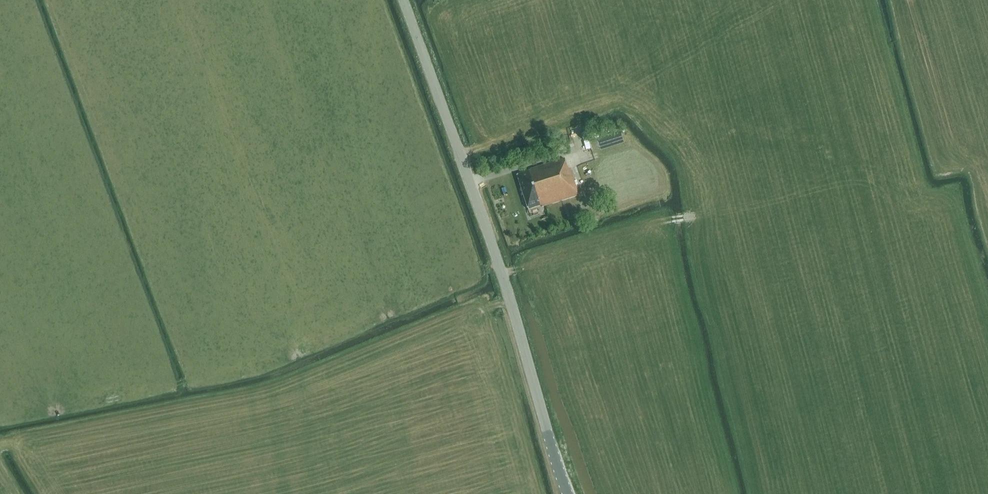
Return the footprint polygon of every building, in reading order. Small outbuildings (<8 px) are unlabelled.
[(542,207),(579,195),(570,168),(568,169),(565,158),(531,169),(531,170),(517,174),(528,209),(542,205),(542,207)]
